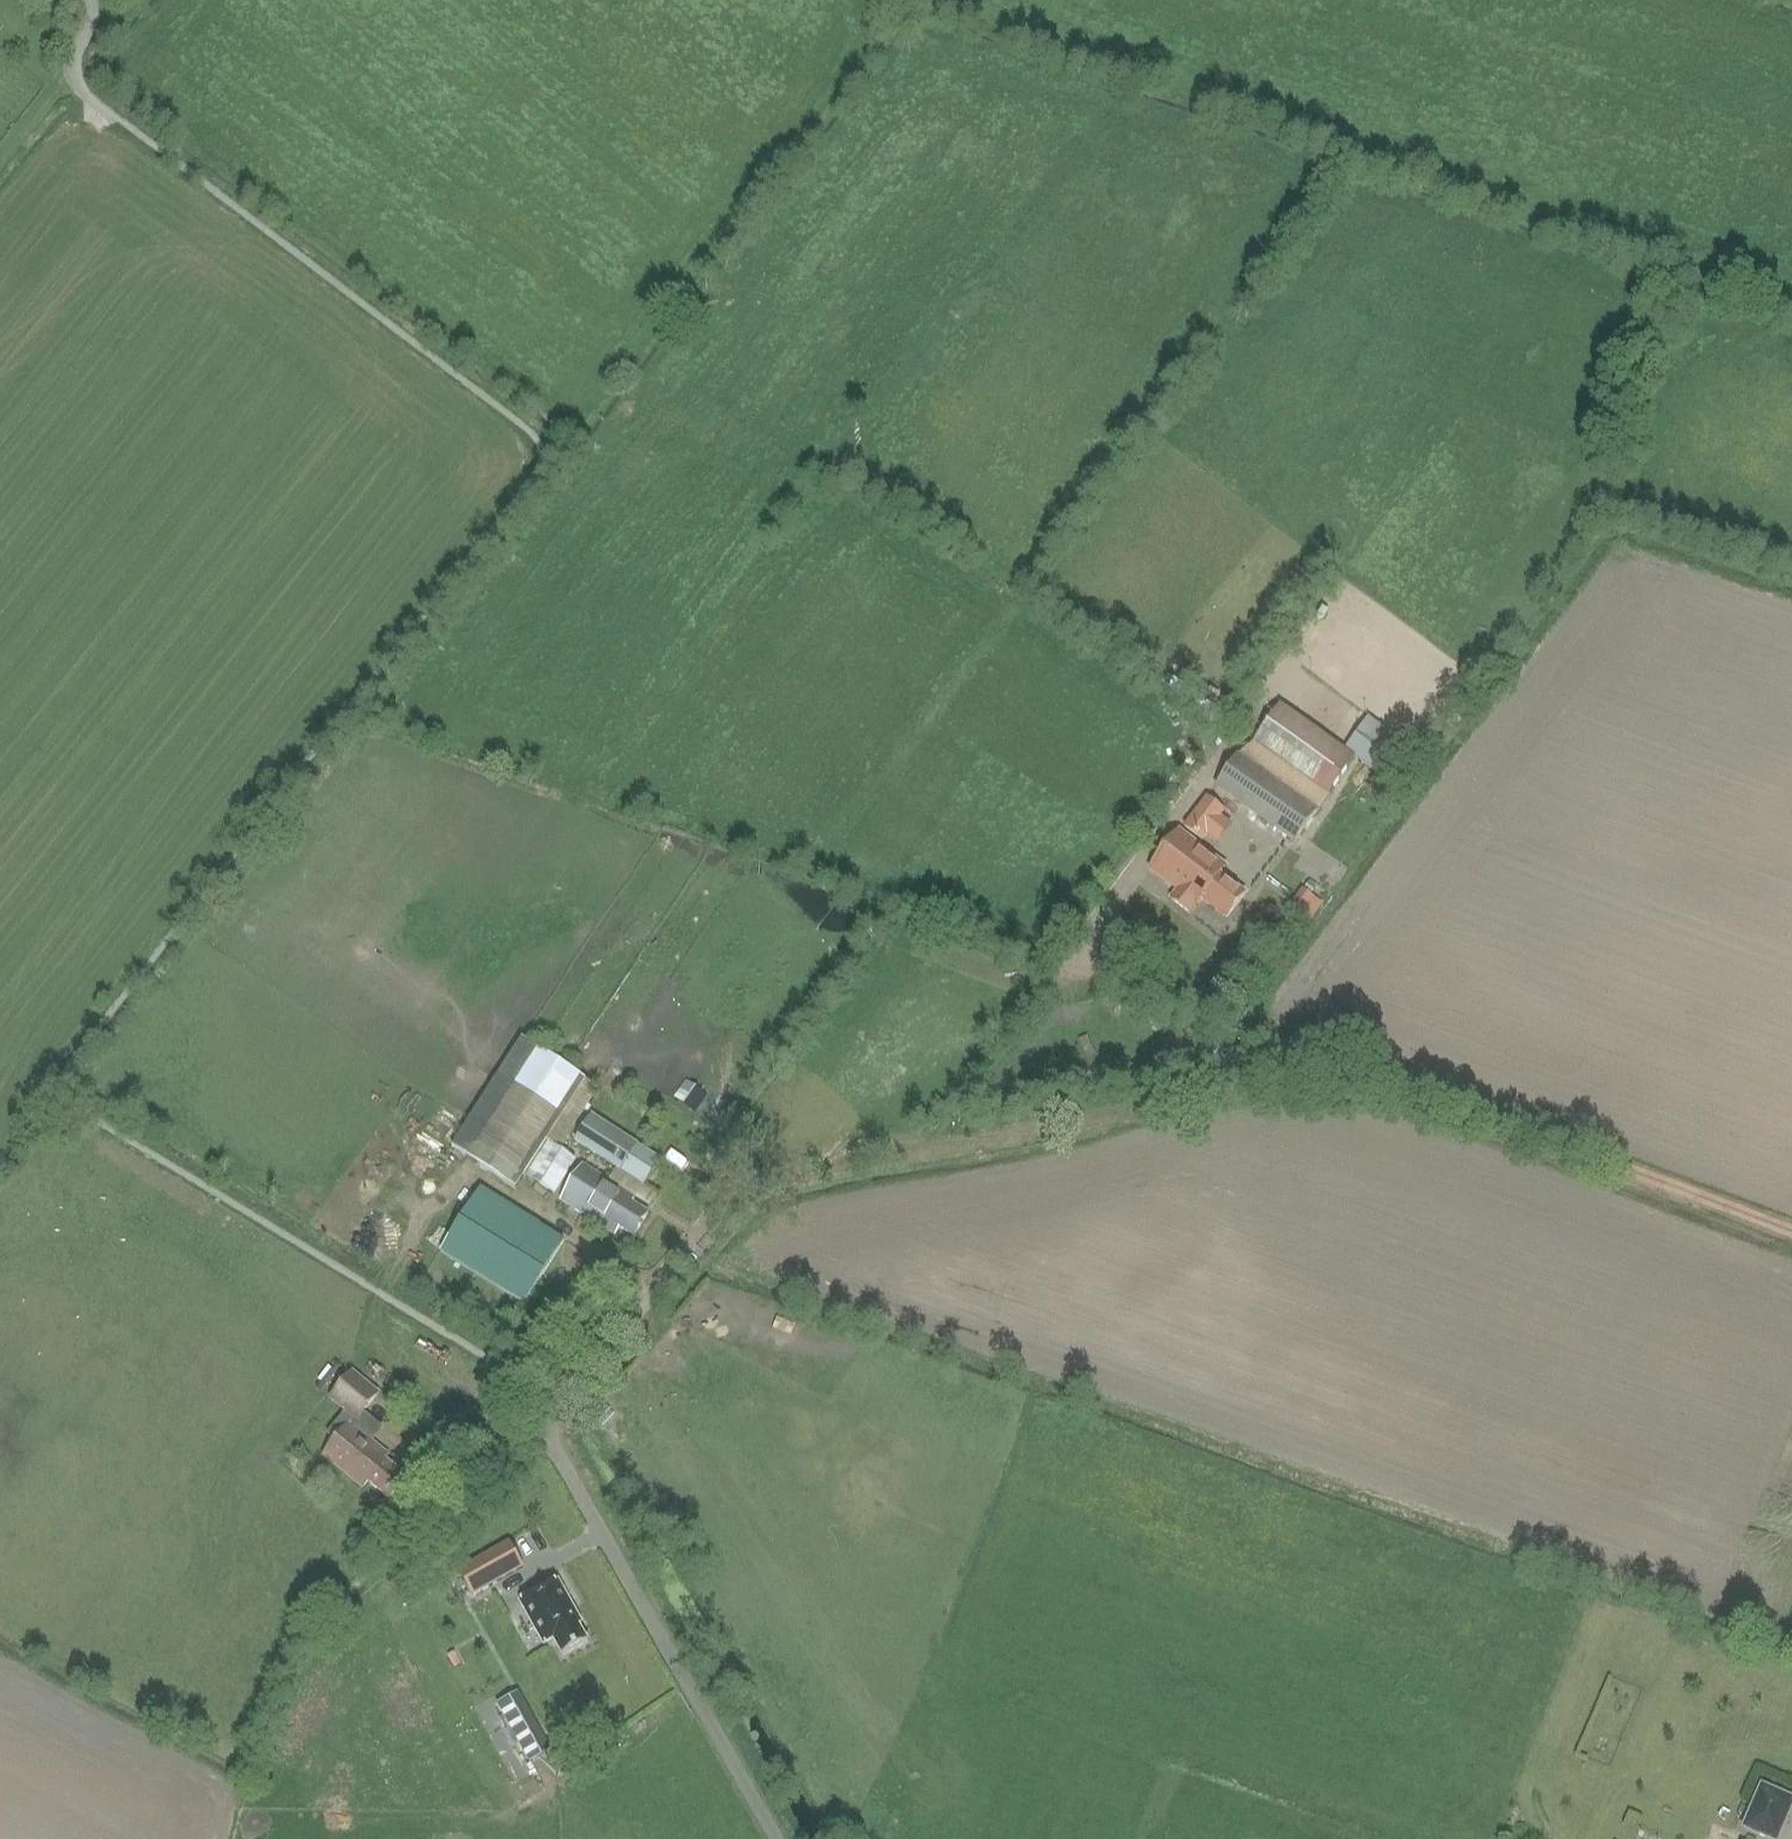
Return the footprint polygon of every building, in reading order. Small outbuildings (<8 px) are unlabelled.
[(1281,704),(1243,757),(1319,811),(1357,758),(1281,704)] [(1385,728),(1361,761),(1385,778),(1409,745),(1385,728)] [(1239,754),(1215,787),(1295,844),(1319,811),(1239,754)] [(1225,812),(1206,797),(1184,826),(1203,841),(1225,812)] [(1174,902),(1190,913),(1202,897),(1228,917),(1245,894),(1220,876),(1226,868),(1178,831),(1150,869),(1181,893),(1174,902)] [(522,1038),(452,1147),(517,1189),(525,1176),(555,1195),(577,1161),(560,1150),(600,1088),(522,1038)] [(575,1141),(644,1186),(661,1160),(592,1115),(575,1141)] [(634,1239),(649,1215),(629,1203),(633,1196),(586,1168),(564,1204),(615,1235),(618,1229),(634,1239)] [(482,1189),(442,1253),(525,1305),(565,1240),(482,1189)] [(388,1456),(348,1425),(353,1419),(358,1423),(381,1393),(352,1370),(329,1400),(344,1412),(327,1434),(336,1441),(324,1456),(364,1488),(368,1482),(389,1498),(405,1477),(384,1461),(388,1456)] [(473,1596),(523,1568),(509,1543),(458,1571),(473,1596)] [(582,1623),(558,1581),(520,1602),(544,1644),(553,1639),(563,1656),(588,1642),(578,1625),(582,1623)] [(1762,1786),(1743,1828),(1769,1838),(1778,1838),(1791,1806),(1791,1799),(1762,1786)]
